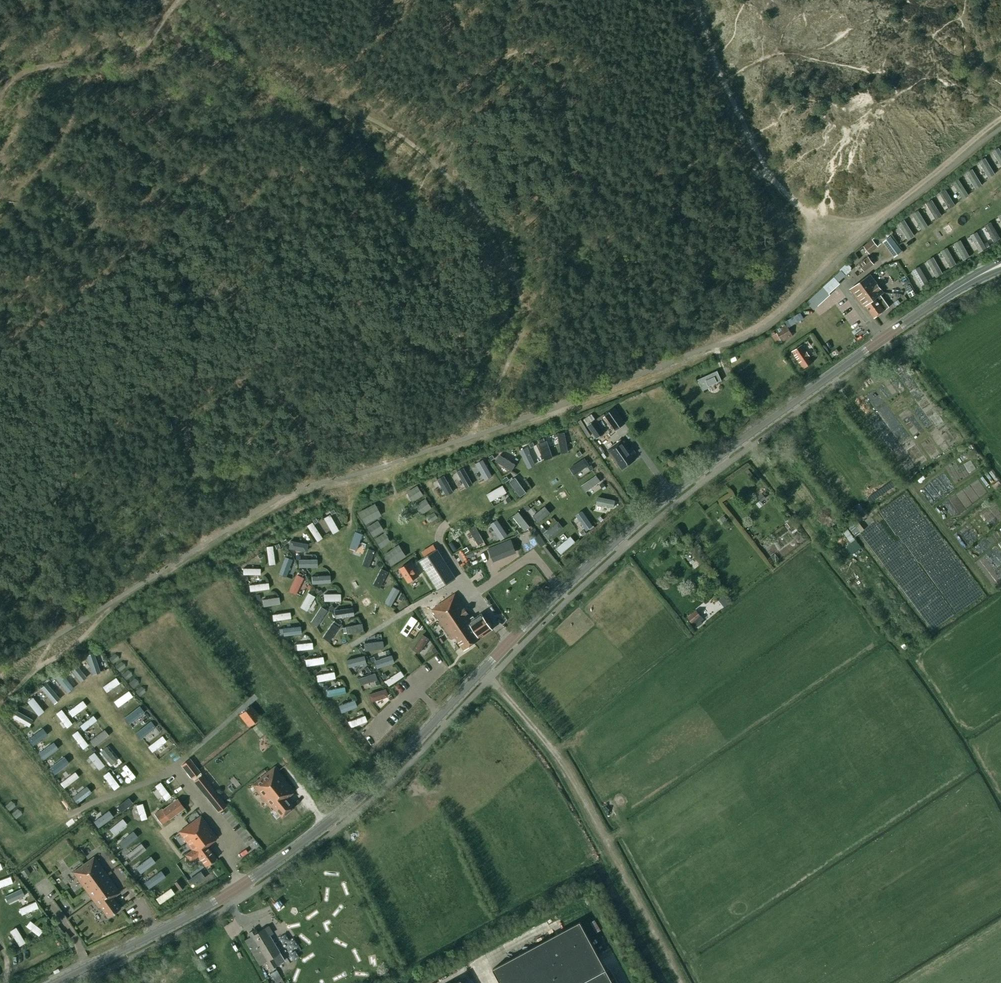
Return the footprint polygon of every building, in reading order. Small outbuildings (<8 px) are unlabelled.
[(996,175),(986,159),(980,163),(989,179),(996,175)] [(982,186),(973,170),(967,174),(976,190),(982,186)] [(969,196),(960,180),(953,184),(963,200),(969,196)] [(956,206),(946,190),(940,194),(949,210),(956,206)] [(943,217),(933,201),(927,204),(936,221),(943,217)] [(929,227),(919,211),(913,215),(922,231),(929,227)] [(915,237),(905,221),(899,224),(908,240),(915,237)] [(992,223),(986,227),(995,243),(1000,239),(992,223)] [(893,233),(889,227),(873,239),(879,246),(882,244),(880,242),(893,233)] [(986,249),(977,233),(971,236),(980,252),(986,249)] [(883,242),(894,257),(902,251),(891,236),(883,242)] [(878,246),(873,239),(864,247),(870,254),(878,246)] [(970,257),(961,241),(955,245),(964,261),(970,257)] [(957,265),(948,248),(941,252),(951,268),(957,265)] [(872,261),(868,256),(859,264),(865,271),(876,263),(874,260),(872,261)] [(943,274),(934,258),(927,261),(937,277),(943,274)] [(852,264),(849,261),(840,269),(846,275),(852,270),(849,266),(852,264)] [(929,284),(920,268),(913,271),(923,287),(929,284)] [(829,293),(840,284),(838,282),(846,276),(842,271),(824,287),(829,293)] [(889,307),(883,300),(880,295),(884,293),(870,275),(850,289),(863,308),(866,306),(874,317),(889,307)] [(811,298),(807,302),(814,310),(818,306),(811,298)] [(841,312),(846,322),(860,314),(854,305),(841,312)] [(802,311),(786,318),(788,324),(805,317),(802,311)] [(793,336),(787,325),(776,331),(782,342),(793,336)] [(802,345),(792,351),(804,369),(812,363),(809,358),(810,357),(802,345)] [(698,380),(703,391),(710,387),(709,386),(722,381),(717,371),(698,380)] [(604,415),(615,430),(626,423),(615,408),(604,415)] [(595,420),(592,414),(583,420),(596,439),(605,433),(596,419),(595,420)] [(568,453),(565,433),(558,434),(561,455),(568,453)] [(608,449),(622,469),(635,459),(632,455),(635,452),(632,448),(629,450),(621,440),(608,449)] [(553,459),(547,442),(539,445),(544,462),(553,459)] [(535,467),(527,448),(520,452),(528,470),(535,467)] [(516,466),(500,456),(496,463),(512,472),(516,466)] [(590,466),(585,459),(569,469),(574,476),(590,466)] [(492,477),(483,461),(476,465),(485,481),(492,477)] [(473,486),(464,469),(457,473),(466,489),(473,486)] [(453,493),(444,477),(438,480),(447,497),(453,493)] [(586,493),(601,483),(596,477),(582,487),(586,493)] [(958,512),(988,493),(979,478),(948,497),(958,512)] [(526,494),(516,479),(510,483),(520,498),(526,494)] [(420,484),(409,489),(414,499),(425,495),(420,484)] [(507,494),(503,486),(487,495),(491,503),(507,494)] [(760,501),(761,502),(766,498),(762,493),(758,497),(760,501)] [(613,509),(615,501),(598,498),(597,506),(613,509)] [(859,503),(851,509),(855,514),(863,508),(859,503)] [(550,515),(545,508),(534,517),(539,523),(550,515)] [(593,528),(582,512),(576,517),(587,532),(593,528)] [(530,528),(518,513),(513,517),(525,532),(530,528)] [(338,531),(329,516),(323,519),(332,535),(338,531)] [(858,518),(854,520),(860,530),(864,527),(858,518)] [(861,533),(879,553),(894,539),(877,519),(861,533)] [(508,536),(498,521),(491,525),(501,541),(508,536)] [(563,529),(558,522),(544,534),(549,541),(563,529)] [(322,539),(312,523),(307,527),(317,543),(322,539)] [(850,525),(844,528),(850,541),(848,542),(852,551),(860,547),(850,525)] [(485,543),(476,526),(469,530),(478,546),(485,543)] [(362,535),(354,533),(349,549),(356,552),(362,535)] [(562,555),(576,543),(571,537),(557,549),(562,555)] [(511,540),(489,549),(493,560),(515,551),(511,540)] [(306,553),(308,545),(290,541),(288,550),(306,553)] [(368,569),(374,552),(367,549),(361,566),(368,569)] [(439,550),(420,561),(438,590),(457,578),(439,550)] [(692,551),(686,555),(692,564),(698,560),(692,551)] [(292,561),(285,558),(278,576),(285,579),(292,561)] [(317,568),(317,560),(298,561),(298,569),(317,568)] [(416,566),(413,561),(401,569),(409,583),(420,576),(415,568),(416,566)] [(468,569),(471,578),(478,576),(475,567),(468,569)] [(379,589),(387,573),(380,569),(372,586),(379,589)] [(303,579),(296,576),(288,592),(295,596),(303,579)] [(330,584),(329,577),(311,577),(312,585),(330,584)] [(301,583),(298,593),(303,595),(306,585),(301,583)] [(268,591),(268,584),(249,586),(250,593),(268,591)] [(391,608),(400,591),(393,588),(384,604),(391,608)] [(315,597),(308,594),(300,609),(307,612),(315,597)] [(442,604),(433,611),(441,622),(439,623),(442,628),(444,626),(450,636),(448,637),(450,639),(452,638),(453,640),(457,638),(465,650),(494,629),(487,620),(486,620),(482,615),(476,619),(474,617),(472,618),(456,595),(446,601),(445,599),(441,602),(442,604)] [(723,597),(719,601),(724,607),(729,604),(723,597)] [(280,606),(279,599),(262,601),(263,608),(280,606)] [(327,612),(320,608),(310,624),(317,628),(327,612)] [(354,617),(352,609),(334,611),(335,619),(354,617)] [(687,617),(694,626),(697,623),(699,626),(702,622),(701,621),(704,619),(696,610),(687,617)] [(290,621),(289,614),(272,615),(273,622),(290,621)] [(417,621),(411,617),(400,633),(407,638),(417,621)] [(429,618),(425,620),(429,627),(434,624),(429,618)] [(338,629),(332,624),(322,639),(328,643),(338,629)] [(363,633),(361,625),(346,628),(348,636),(363,633)] [(301,635),(300,627),(283,629),(284,637),(301,635)] [(419,655),(429,640),(423,636),(413,651),(419,655)] [(313,651),(312,643),(297,645),(298,652),(313,651)] [(383,650),(382,643),(364,645),(364,652),(383,650)] [(95,655),(87,657),(93,676),(101,674),(95,655)] [(394,664),(391,656),(374,662),(376,669),(394,664)] [(365,665),(362,657),(346,661),(348,669),(365,665)] [(324,666),(323,658),(305,660),(306,668),(324,666)] [(81,683),(87,679),(76,664),(70,669),(81,683)] [(403,678),(399,672),(385,682),(388,687),(403,678)] [(56,679),(68,694),(74,689),(62,674),(56,679)] [(335,680),(334,674),(316,676),(317,683),(335,680)] [(376,680),(375,674),(357,680),(359,686),(376,680)] [(120,685),(117,679),(103,688),(107,693),(120,685)] [(60,700),(47,684),(41,689),(54,705),(60,700)] [(327,698),(345,695),(344,688),(326,692),(327,698)] [(387,698),(385,691),(368,696),(371,704),(387,698)] [(133,698),(129,692),(114,702),(118,708),(133,698)] [(44,713),(33,698),(28,702),(39,717),(44,713)] [(357,709),(355,701),(338,707),(340,714),(357,709)] [(87,708),(83,702),(69,712),(73,718),(87,708)] [(258,714),(251,706),(239,715),(248,727),(255,721),(260,717),(258,714)] [(145,714),(140,707),(124,719),(129,726),(145,714)] [(73,725),(62,711),(57,715),(67,729),(73,725)] [(29,728),(33,721),(18,712),(14,719),(29,728)] [(84,732),(97,721),(94,717),(81,727),(84,732)] [(366,723),(364,717),(348,722),(350,729),(366,723)] [(156,729),(151,722),(137,734),(142,740),(156,729)] [(252,728),(260,737),(266,732),(259,723),(252,728)] [(33,747),(48,736),(43,729),(29,740),(33,747)] [(109,737),(105,731),(90,742),(94,748),(109,737)] [(88,746),(78,732),(72,736),(83,750),(88,746)] [(167,742),(163,737),(149,748),(153,753),(167,742)] [(44,761),(59,749),(54,743),(39,755),(44,761)] [(111,766),(118,761),(107,748),(101,753),(111,766)] [(99,771),(105,767),(94,753),(89,758),(99,771)] [(69,764),(65,758),(50,769),(55,775),(69,764)] [(205,781),(200,774),(189,760),(181,766),(194,782),(218,812),(226,806),(205,781)] [(132,780),(136,777),(126,766),(123,769),(132,780)] [(273,769),(251,787),(271,813),(273,811),(280,820),(293,810),(285,801),(293,794),(273,769)] [(79,778),(76,773),(61,784),(64,789),(79,778)] [(114,791),(120,787),(109,773),(104,777),(114,791)] [(171,798),(161,783),(156,787),(166,802),(171,798)] [(92,794),(87,787),(73,798),(78,805),(92,794)] [(122,813),(133,805),(129,799),(118,808),(122,813)] [(154,815),(161,825),(183,809),(177,801),(163,811),(162,809),(154,815)] [(147,819),(143,805),(136,807),(141,821),(147,819)] [(99,829),(114,818),(109,812),(94,823),(99,829)] [(201,817),(200,817),(179,833),(192,851),(185,856),(190,863),(198,857),(206,867),(216,859),(207,847),(217,839),(201,817)] [(115,836),(128,826),(123,820),(110,830),(115,836)] [(124,850),(138,838),(134,832),(119,844),(124,850)] [(132,862),(146,851),(142,845),(127,856),(132,862)] [(119,893),(94,857),(73,873),(98,908),(100,907),(107,918),(120,909),(113,898),(119,893)] [(141,875),(156,864),(151,858),(137,869),(141,875)] [(26,868),(21,872),(24,876),(30,873),(26,868)] [(150,890),(166,878),(162,872),(145,884),(150,890)] [(201,872),(196,875),(201,881),(205,878),(201,872)] [(10,878),(0,882),(0,889),(13,884),(10,878)] [(25,897),(22,890),(5,898),(9,905),(25,897)] [(160,905),(175,895),(172,890),(157,900),(160,905)] [(38,909),(36,903),(20,910),(22,916),(38,909)] [(39,937),(43,932),(30,922),(26,927),(39,937)] [(580,922),(493,969),(494,971),(496,970),(502,982),(613,982),(580,922)] [(255,929),(248,933),(250,937),(245,940),(261,965),(266,962),(270,970),(285,960),(270,936),(274,933),(269,925),(257,933),(255,929)] [(26,944),(16,929),(10,932),(20,947),(26,944)] [(278,969),(272,973),(275,977),(281,973),(278,969)]
